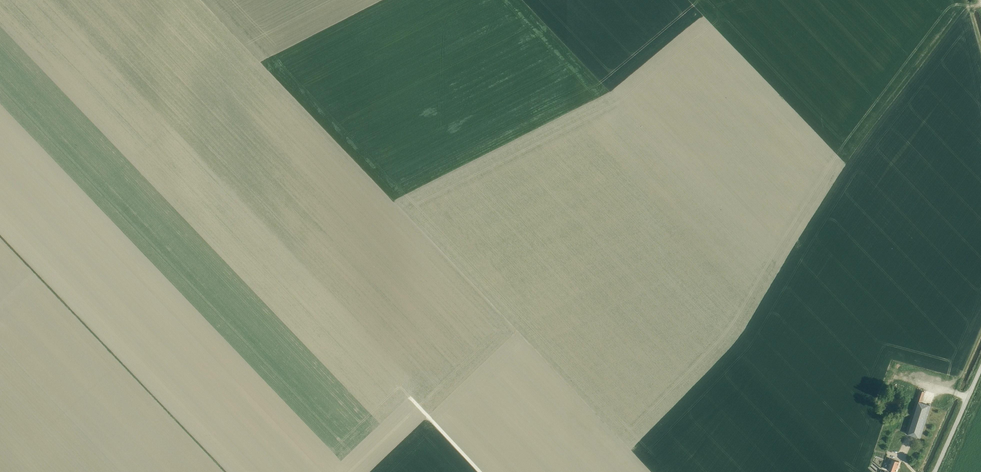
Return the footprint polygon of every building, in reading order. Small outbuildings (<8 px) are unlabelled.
[(917,397),(905,433),(920,438),(930,406),(921,402),(922,399),(924,392),(919,390),(917,397)] [(899,462),(889,458),(887,462),(889,463),(887,469),(894,471),(895,471),(899,462)]
